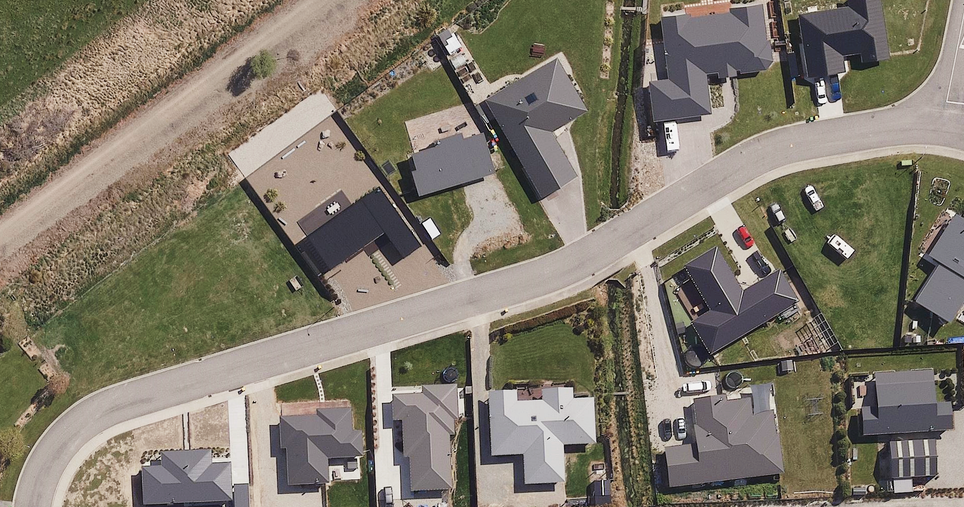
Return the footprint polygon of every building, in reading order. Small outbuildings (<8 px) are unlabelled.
[(798,12),(805,72),(843,68),(841,46),(854,45),(856,61),(882,58),(875,0),(845,0),(845,7),(798,12)] [(692,11),(662,15),(669,77),(651,80),(655,119),(714,111),(708,76),(768,68),(774,59),(771,38),(769,39),(764,2),(731,6),(732,10),(692,14),(692,11)] [(590,109),(559,56),(485,101),(542,200),(580,174),(554,131),(590,109)] [(445,143),(414,150),(418,168),(415,169),(422,195),(498,172),(487,130),(466,135),(465,130),(443,136),(445,143)] [(378,187),(308,236),(331,268),(402,218),(378,187)] [(963,214),(956,210),(927,258),(937,264),(915,302),(946,320),(963,290),(963,274),(963,273),(963,212),(963,214)] [(719,247),(684,265),(713,311),(693,324),(712,356),(801,302),(781,269),(745,292),(719,247)] [(458,385),(424,386),(424,394),(394,395),(395,421),(403,421),(405,457),(410,457),(412,491),(454,489),(452,434),(456,434),(455,419),(459,419),(458,385)] [(518,391),(492,392),(494,455),(525,454),(526,485),(567,483),(565,445),(597,443),(595,398),(575,399),(575,387),(543,389),(544,399),(519,400),(518,391)] [(863,411),(865,437),(953,433),(951,405),(931,406),(931,388),(874,391),(875,410),(863,411)] [(697,446),(667,451),(673,492),(783,476),(774,415),(753,418),(751,402),(726,406),(724,398),(691,403),(697,446)] [(318,415),(280,416),(281,449),(288,449),(290,485),(330,483),(329,458),(364,456),(363,431),(353,431),(353,408),(318,410),(318,415)] [(936,442),(891,444),(893,482),(939,478),(936,442)] [(145,506),(153,506),(236,504),(234,463),(212,464),(211,452),(166,454),(166,475),(144,476),(145,506)] [(611,481),(595,481),(595,496),(612,496),(611,481)]
